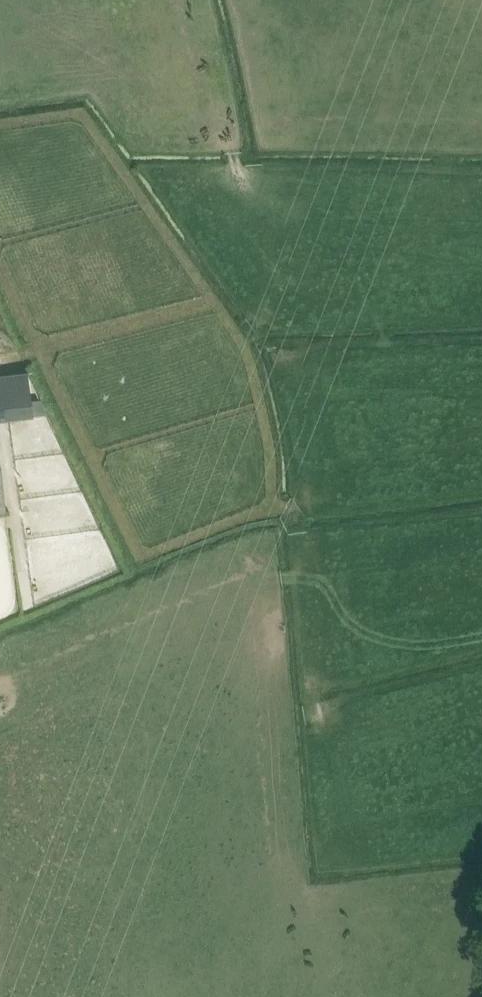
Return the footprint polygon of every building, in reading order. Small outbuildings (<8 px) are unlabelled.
[(41,398),(32,399),(34,414),(48,412),(41,398)]
